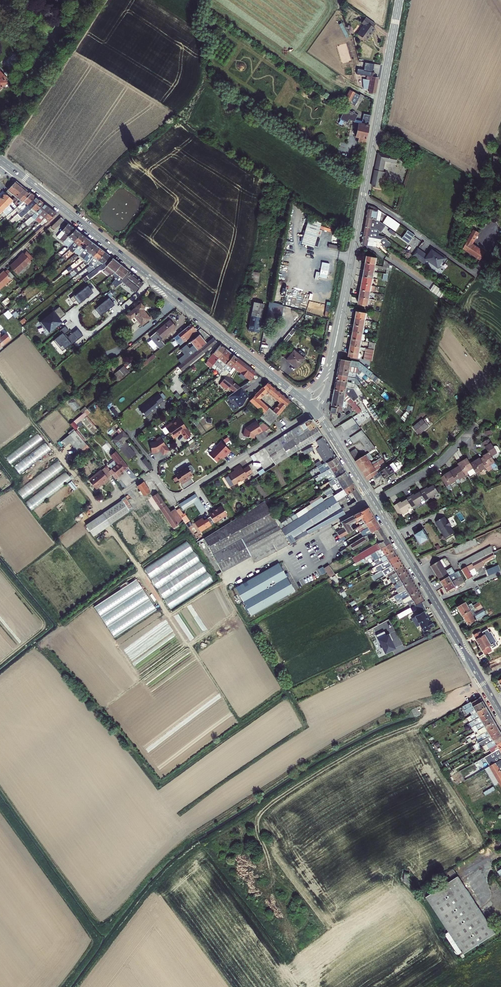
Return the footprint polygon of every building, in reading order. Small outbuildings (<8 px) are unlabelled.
[(367,22),(365,24),(359,34),(367,40),(376,28),(374,26),(377,23),(367,16),(364,20),(367,22)] [(369,71),(368,76),(367,79),(364,79),(363,78),(364,88),(370,90),(370,93),(376,94),(379,77),(374,76),(375,72),(369,71)] [(350,89),(345,99),(350,103),(354,96),(356,92),(350,89)] [(350,131),(358,113),(348,108),(344,117),(342,117),(338,125),(350,131)] [(366,142),(370,124),(359,122),(356,135),(360,136),(359,140),(362,141),(366,142)] [(398,158),(379,154),(373,187),(382,189),(386,173),(382,172),(385,161),(397,163),(398,158)] [(7,198),(11,194),(15,197),(23,188),(15,182),(3,194),(7,198)] [(18,199),(27,191),(23,188),(15,197),(12,200),(14,202),(18,199)] [(14,202),(18,206),(31,194),(27,191),(18,199),(14,202)] [(10,204),(11,202),(7,198),(3,194),(0,197),(8,206),(9,210),(11,212),(15,209),(11,205),(10,204)] [(18,213),(19,213),(23,209),(23,210),(34,197),(31,194),(18,206),(15,209),(18,213)] [(4,210),(8,214),(11,212),(9,210),(8,206),(0,197),(0,214),(4,210)] [(23,217),(27,214),(32,207),(38,200),(34,197),(23,210),(23,209),(19,213),(18,213),(18,214),(21,218),(23,217)] [(24,222),(31,217),(43,204),(38,200),(32,207),(27,214),(23,217),(25,220),(23,221),(24,222)] [(43,204),(31,217),(24,222),(27,226),(34,220),(34,221),(35,220),(39,215),(47,207),(43,204)] [(376,219),(378,209),(375,207),(369,205),(366,218),(375,219),(376,219)] [(43,217),(51,210),(47,207),(39,215),(35,220),(39,223),(43,217)] [(4,218),(8,214),(4,210),(0,214),(4,218)] [(39,223),(42,226),(55,214),(51,210),(43,217),(39,223)] [(388,216),(383,222),(395,231),(400,224),(388,216)] [(53,229),(63,220),(60,218),(51,227),(53,229)] [(321,222),(309,218),(301,244),(313,247),(321,222)] [(377,221),(375,219),(366,218),(365,226),(373,228),(375,229),(376,229),(377,230),(382,234),(387,227),(381,222),(380,222),(377,221)] [(60,239),(59,239),(68,247),(81,233),(68,223),(56,236),(60,239)] [(365,226),(363,236),(383,239),(383,238),(384,238),(384,237),(376,235),(377,230),(376,229),(375,229),(373,228),(365,226)] [(468,251),(473,244),(479,232),(474,229),(464,248),(468,251)] [(401,239),(408,244),(415,235),(407,230),(401,239)] [(70,249),(73,251),(85,237),(81,233),(68,247),(67,248),(70,250),(70,249)] [(339,237),(330,235),(329,242),(338,244),(339,237)] [(361,245),(370,246),(373,247),(374,241),(380,242),(383,246),(388,241),(384,238),(383,238),(383,239),(363,236),(361,245)] [(73,251),(78,255),(90,240),(85,237),(73,251)] [(78,255),(83,259),(95,245),(90,240),(78,255)] [(83,259),(88,263),(100,248),(95,245),(83,259)] [(480,260),(485,253),(476,247),(471,253),(480,260)] [(100,248),(88,263),(91,265),(93,267),(105,252),(100,248)] [(428,256),(417,248),(412,256),(422,263),(425,259),(438,268),(443,261),(444,262),(447,258),(436,250),(434,252),(432,250),(428,256)] [(26,251),(23,253),(30,261),(33,259),(26,251)] [(105,252),(93,267),(91,265),(87,268),(91,271),(95,269),(102,264),(109,256),(105,252)] [(23,253),(18,258),(9,266),(17,274),(30,261),(23,253)] [(114,277),(113,278),(115,280),(116,281),(118,278),(119,276),(117,275),(114,273),(120,265),(109,256),(102,264),(95,269),(91,271),(82,279),(85,283),(100,270),(104,269),(114,277)] [(367,256),(366,263),(375,265),(377,258),(367,256)] [(322,262),(320,276),(328,277),(330,263),(322,262)] [(366,263),(364,270),(374,272),(375,268),(375,265),(366,263)] [(120,265),(114,273),(117,275),(123,267),(120,265)] [(388,274),(389,268),(383,267),(375,265),(375,268),(386,270),(385,274),(388,274)] [(115,280),(112,283),(116,287),(122,282),(123,282),(120,280),(128,271),(123,267),(117,275),(119,276),(118,278),(116,281),(115,280)] [(13,276),(7,270),(5,272),(4,272),(0,275),(0,289),(13,276)] [(374,272),(364,270),(363,277),(373,279),(374,272)] [(139,288),(143,283),(128,271),(120,280),(123,282),(122,282),(124,284),(134,292),(138,287),(139,288)] [(363,277),(362,284),(372,286),(373,279),(363,277)] [(362,284),(361,290),(370,292),(372,286),(362,284)] [(88,285),(75,295),(74,295),(70,298),(73,302),(76,300),(79,304),(93,292),(88,285)] [(361,290),(359,297),(369,299),(370,292),(361,290)] [(369,299),(359,297),(358,304),(368,306),(369,299)] [(109,298),(95,309),(100,316),(114,305),(109,299),(109,298)] [(149,318),(142,309),(144,308),(140,303),(126,315),(130,319),(134,316),(141,325),(149,318)] [(264,306),(254,304),(249,332),(259,334),(264,306)] [(44,319),(39,322),(44,328),(46,327),(50,332),(62,322),(59,319),(66,314),(59,307),(44,319)] [(9,309),(4,313),(9,319),(14,315),(9,309)] [(357,312),(356,318),(365,320),(366,313),(357,312)] [(356,318),(354,325),(364,326),(365,320),(356,318)] [(169,320),(149,337),(159,349),(165,345),(162,341),(162,339),(175,327),(169,320)] [(174,337),(180,345),(196,332),(190,324),(174,337)] [(364,326),(354,325),(353,332),(363,334),(364,326)] [(63,333),(66,337),(67,337),(65,334),(69,331),(65,326),(59,331),(61,334),(63,333)] [(292,327),(282,340),(285,342),(296,328),(292,327)] [(61,334),(54,339),(63,350),(67,347),(68,348),(83,335),(77,329),(67,337),(66,337),(63,333),(61,334)] [(363,334),(353,332),(352,339),(361,340),(363,334)] [(0,336),(0,348),(10,340),(5,334),(1,337),(0,336)] [(194,346),(190,349),(184,355),(178,360),(181,363),(206,343),(199,335),(190,342),(191,342),(194,346)] [(182,370),(217,342),(212,338),(178,366),(182,370)] [(63,350),(54,339),(53,340),(62,351),(63,350)] [(352,339),(350,346),(360,347),(361,340),(352,339)] [(190,341),(186,345),(180,350),(184,355),(190,349),(187,345),(191,342),(190,342),(190,341)] [(225,349),(220,345),(210,357),(216,361),(225,349)] [(358,359),(360,350),(360,347),(350,346),(348,357),(358,359)] [(366,348),(366,351),(364,360),(372,361),(374,350),(368,349),(366,348)] [(225,349),(216,361),(213,364),(216,367),(215,369),(219,372),(221,374),(226,370),(223,367),(233,355),(225,349)] [(298,367),(305,358),(295,350),(288,359),(298,367)] [(234,366),(232,365),(237,359),(233,355),(223,367),(226,370),(227,371),(220,380),(222,381),(231,368),(234,366)] [(210,357),(207,361),(212,365),(213,364),(216,361),(210,357)] [(235,368),(250,380),(256,374),(237,359),(232,365),(234,366),(231,368),(222,381),(234,391),(239,388),(227,378),(235,368)] [(340,359),(339,365),(359,368),(362,371),(365,374),(369,377),(373,373),(370,371),(359,363),(340,359)] [(359,368),(339,365),(338,370),(349,372),(357,373),(359,375),(362,371),(359,368)] [(128,372),(123,366),(114,374),(119,380),(128,372)] [(338,370),(337,375),(357,379),(359,381),(360,380),(356,374),(356,376),(349,374),(349,372),(338,370)] [(373,373),(369,377),(374,381),(377,377),(373,373)] [(337,375),(336,380),(347,382),(348,380),(352,380),(351,383),(354,383),(356,384),(357,385),(361,383),(359,381),(357,379),(337,375)] [(336,380),(335,385),(354,388),(356,391),(358,395),(360,398),(364,395),(357,385),(356,384),(354,383),(351,383),(347,382),(336,380)] [(234,391),(227,396),(230,400),(233,398),(239,407),(242,405),(245,398),(247,397),(243,390),(249,386),(247,382),(239,388),(234,391)] [(267,382),(249,401),(263,414),(260,417),(269,425),(290,401),(267,382)] [(335,385),(334,389),(346,394),(353,401),(356,398),(355,397),(358,395),(356,391),(354,388),(335,385)] [(339,399),(343,405),(344,398),(352,407),(351,408),(353,411),(354,410),(358,414),(361,412),(353,401),(346,394),(334,389),(333,398),(339,399)] [(139,409),(146,417),(159,406),(158,405),(163,400),(162,399),(165,397),(162,393),(159,395),(158,394),(139,409)] [(333,398),(332,406),(338,407),(337,412),(342,412),(343,405),(339,399),(333,398)] [(73,429),(77,427),(75,424),(85,416),(83,413),(69,424),(73,429)] [(345,431),(348,429),(350,427),(357,423),(353,417),(341,425),(345,431)] [(180,432),(185,438),(191,434),(180,419),(177,419),(171,423),(171,422),(165,427),(173,438),(177,435),(177,434),(180,432)] [(293,429),(298,436),(308,430),(309,431),(315,427),(311,420),(308,419),(293,429)] [(419,433),(428,426),(422,419),(413,426),(419,433)] [(254,438),(255,435),(257,433),(258,434),(262,431),(259,425),(256,421),(251,424),(245,428),(243,436),(254,438)] [(263,423),(259,425),(262,431),(263,431),(269,428),(263,423)] [(301,448),(309,444),(314,442),(317,440),(322,437),(315,427),(309,431),(308,430),(298,436),(298,437),(293,440),(299,450),(301,448)] [(73,429),(67,434),(73,440),(69,443),(73,449),(76,447),(83,441),(73,429)] [(293,429),(282,436),(287,443),(293,440),(298,437),(298,436),(293,429)] [(353,444),(356,442),(359,440),(362,438),(366,436),(362,430),(350,438),(353,444)] [(134,454),(128,445),(123,441),(127,437),(122,431),(121,431),(119,434),(112,440),(128,459),(134,454)] [(37,433),(5,457),(11,464),(43,440),(37,433)] [(282,436),(276,440),(281,447),(288,457),(296,451),(298,450),(299,450),(293,440),(287,443),(282,436)] [(154,442),(150,443),(151,453),(157,452),(158,451),(160,450),(164,455),(169,451),(160,437),(156,439),(156,440),(154,442)] [(301,448),(304,453),(313,448),(316,449),(325,463),(335,457),(322,437),(317,440),(314,442),(309,444),(301,448)] [(276,440),(263,447),(275,465),(288,457),(281,447),(276,440)] [(494,448),(489,440),(483,443),(489,453),(491,458),(498,454),(499,454),(500,453),(498,448),(497,447),(495,447),(494,448)] [(83,441),(76,447),(79,450),(85,445),(83,441)] [(225,457),(231,451),(221,442),(209,455),(217,462),(221,457),(223,455),(225,456),(225,457)] [(45,443),(14,467),(19,475),(51,450),(45,443)] [(117,464),(111,469),(118,477),(121,475),(119,473),(127,467),(115,451),(110,455),(117,464)] [(483,458),(480,460),(485,469),(487,473),(492,470),(490,467),(495,464),(491,458),(489,453),(483,457),(483,458)] [(366,455),(361,458),(355,462),(359,467),(362,472),(372,465),(369,461),(366,455)] [(325,463),(318,467),(321,473),(323,472),(338,462),(335,457),(325,463)] [(152,467),(144,458),(141,460),(149,470),(152,467)] [(383,458),(372,465),(362,472),(367,481),(374,476),(378,473),(376,470),(380,468),(378,466),(385,461),(383,458)] [(467,473),(473,469),(470,464),(467,460),(467,459),(457,464),(458,466),(465,477),(468,475),(467,473)] [(485,469),(480,460),(479,459),(470,464),(473,469),(478,478),(479,477),(479,473),(485,469)] [(57,461),(18,491),(24,499),(63,469),(57,461)] [(338,462),(323,472),(324,473),(318,477),(320,479),(326,476),(341,467),(338,462)] [(382,475),(385,479),(398,470),(393,463),(378,473),(374,476),(376,479),(382,475)] [(187,467),(186,465),(181,467),(182,468),(177,472),(178,473),(174,475),(176,477),(178,480),(181,484),(187,480),(187,479),(193,475),(191,473),(194,472),(194,470),(191,466),(190,465),(187,467)] [(242,469),(239,465),(233,468),(233,469),(233,470),(226,474),(232,483),(239,479),(240,480),(252,473),(247,466),(242,469)] [(449,472),(454,482),(458,480),(458,481),(465,477),(458,466),(449,472)] [(344,472),(341,467),(326,476),(329,481),(344,472)] [(100,470),(87,481),(95,490),(100,486),(99,485),(107,479),(107,478),(110,475),(104,468),(100,471),(100,470)] [(473,469),(467,473),(468,475),(470,478),(476,475),(473,469)] [(25,502),(31,510),(71,480),(65,472),(25,502)] [(331,486),(332,485),(347,476),(344,472),(329,481),(327,482),(324,485),(325,487),(328,485),(329,487),(331,486)] [(444,476),(440,478),(445,487),(449,485),(449,486),(455,482),(454,482),(449,472),(443,475),(444,476)] [(287,545),(344,514),(340,507),(336,501),(348,493),(351,497),(353,496),(356,502),(362,498),(347,476),(332,485),(336,493),(335,494),(330,497),(312,509),(279,530),(287,545)] [(427,487),(420,491),(425,500),(426,502),(435,497),(434,496),(438,493),(433,485),(428,488),(427,487)] [(325,490),(330,497),(335,494),(331,486),(329,487),(325,490)] [(407,499),(412,508),(413,509),(421,504),(420,503),(425,500),(420,491),(414,495),(414,494),(407,498),(407,499)] [(152,496),(149,500),(156,511),(160,510),(174,529),(178,526),(177,524),(183,521),(180,516),(176,510),(174,508),(169,511),(157,493),(152,496)] [(179,504),(182,509),(193,502),(200,513),(205,510),(195,494),(179,504)] [(121,499),(122,500),(129,512),(133,509),(125,496),(121,499)] [(393,506),(399,516),(403,513),(403,514),(408,511),(408,510),(412,508),(407,499),(401,503),(401,502),(393,506)] [(122,500),(85,525),(93,536),(112,523),(129,512),(122,500)] [(287,545),(279,530),(274,521),(263,501),(203,538),(221,572),(250,556),(254,563),(287,545)] [(210,512),(208,514),(212,520),(214,522),(226,514),(221,505),(214,510),(214,509),(210,511),(210,512)] [(274,521),(279,530),(312,509),(310,506),(306,509),(304,506),(301,508),(302,510),(281,523),(278,519),(274,521)] [(336,532),(340,538),(357,527),(374,517),(367,507),(340,522),(343,528),(336,532)] [(189,521),(184,513),(183,514),(180,516),(183,521),(185,523),(189,521)] [(435,521),(445,538),(453,532),(449,525),(450,524),(447,519),(446,520),(443,516),(435,521)] [(357,527),(360,532),(377,522),(374,517),(357,527)] [(202,518),(194,523),(200,531),(211,525),(209,522),(206,518),(203,520),(202,518)] [(377,522),(360,532),(363,537),(366,535),(373,531),(379,527),(377,522)] [(167,542),(162,536),(170,530),(168,527),(154,537),(161,546),(167,542)] [(355,563),(357,562),(389,543),(379,527),(373,531),(377,539),(375,540),(377,543),(352,558),(355,563)] [(423,529),(414,534),(421,545),(429,539),(423,529)] [(363,537),(345,547),(348,552),(348,553),(368,540),(366,535),(363,537)] [(149,551),(157,545),(151,538),(144,544),(149,551)] [(456,554),(477,544),(475,538),(453,548),(456,554)] [(213,581),(186,541),(144,569),(171,610),(213,581)] [(377,559),(379,558),(393,549),(389,543),(357,562),(358,564),(371,556),(374,555),(377,559)] [(461,569),(493,551),(490,546),(458,563),(461,569)] [(379,558),(382,563),(396,554),(393,549),(379,558)] [(467,579),(473,576),(472,576),(476,574),(476,572),(475,570),(484,565),(483,564),(495,557),(493,551),(461,569),(467,579)] [(383,569),(399,559),(396,554),(382,563),(375,567),(377,572),(383,569)] [(386,574),(402,564),(399,559),(383,569),(386,574)] [(448,569),(442,559),(440,561),(446,571),(448,569)] [(431,566),(440,581),(456,572),(452,566),(448,569),(446,571),(440,561),(431,566)] [(278,563),(235,588),(250,615),(293,590),(278,563)] [(386,574),(389,579),(405,570),(402,564),(386,574)] [(335,575),(329,565),(324,568),(330,577),(335,575)] [(488,575),(500,571),(498,566),(487,571),(488,575)] [(389,579),(392,584),(399,580),(408,575),(405,570),(389,579)] [(440,581),(444,587),(461,577),(458,571),(456,572),(440,581)] [(399,580),(400,582),(390,588),(391,590),(395,588),(395,589),(411,579),(408,575),(399,580)] [(447,592),(464,582),(461,577),(444,587),(447,592)] [(95,607),(115,638),(157,610),(136,579),(95,607)] [(395,589),(398,594),(414,585),(411,579),(395,589)] [(401,599),(417,589),(414,585),(398,594),(399,596),(395,598),(397,601),(401,598),(401,599)] [(406,603),(420,594),(417,589),(401,599),(404,604),(406,603)] [(420,594),(406,603),(409,608),(410,607),(413,605),(414,605),(420,602),(424,600),(420,594)] [(420,602),(414,605),(416,609),(419,613),(414,616),(411,618),(419,633),(433,625),(430,620),(428,621),(423,611),(425,610),(420,602)] [(468,605),(466,602),(457,607),(462,616),(471,611),(473,610),(477,607),(481,605),(479,602),(473,605),(472,604),(468,605)] [(409,613),(407,609),(397,615),(399,618),(409,613)] [(471,611),(462,616),(468,625),(486,614),(484,611),(475,617),(471,611)] [(473,635),(476,640),(489,633),(490,633),(491,632),(491,631),(489,632),(487,629),(482,632),(484,635),(483,636),(480,631),(473,635)] [(383,631),(376,635),(382,647),(381,648),(383,653),(395,648),(391,641),(392,640),(389,634),(386,635),(383,631)] [(489,633),(476,640),(482,650),(493,644),(493,643),(497,641),(491,632),(490,633),(489,633)] [(493,644),(482,650),(485,655),(492,651),(489,646),(491,645),(492,648),(497,645),(496,642),(497,641),(493,643),(493,644)] [(471,701),(463,706),(467,714),(470,712),(472,715),(486,707),(481,697),(472,702),(471,701)] [(472,719),(473,720),(489,711),(486,707),(472,715),(471,716),(472,719)] [(489,711),(473,720),(470,722),(473,727),(476,725),(492,716),(489,711)] [(476,725),(479,730),(495,721),(492,716),(476,725)] [(479,730),(481,734),(497,725),(495,721),(479,730)] [(481,734),(484,739),(500,730),(497,725),(481,734)] [(487,744),(500,736),(500,732),(500,730),(484,739),(483,740),(478,743),(481,747),(487,744)] [(487,744),(489,748),(493,746),(500,742),(500,736),(487,744)] [(491,753),(500,748),(500,742),(493,746),(489,748),(489,749),(491,753)] [(496,763),(500,760),(500,748),(491,753),(485,757),(490,766),(496,763)] [(500,770),(499,769),(500,768),(500,760),(496,763),(490,766),(496,775),(500,783),(500,785),(500,772),(500,770)] [(491,778),(496,775),(490,766),(485,769),(491,778)] [(496,775),(491,778),(495,786),(500,783),(496,775)] [(458,876),(426,897),(447,929),(464,954),(495,933),(458,876)] [(460,956),(464,954),(447,929),(443,931),(445,934),(460,956)]
